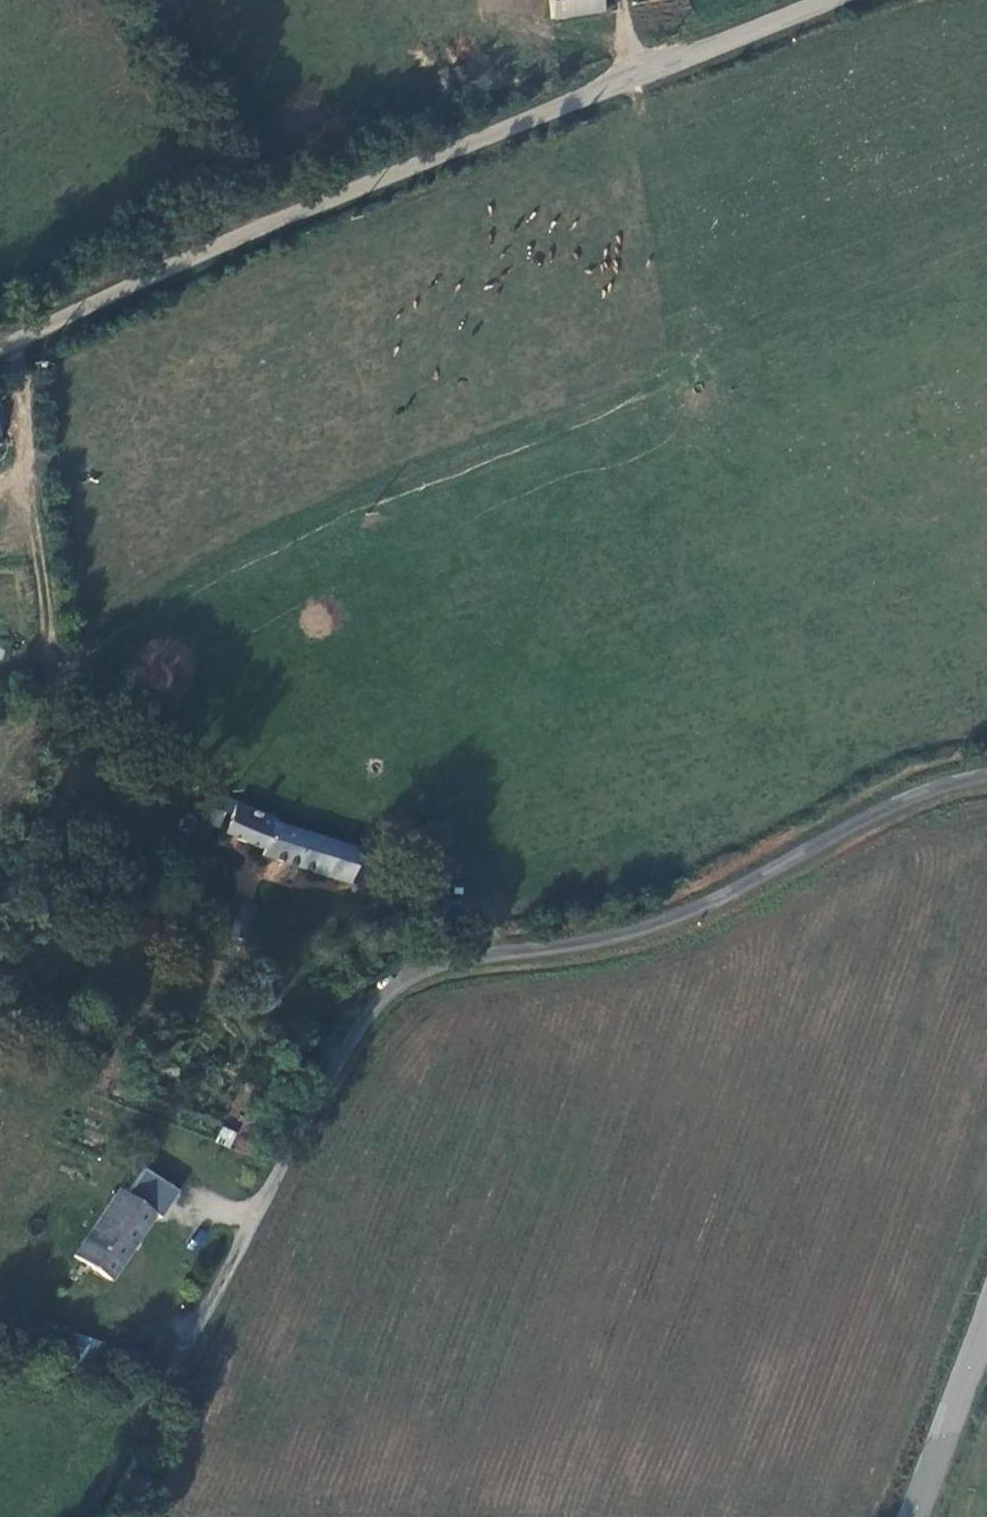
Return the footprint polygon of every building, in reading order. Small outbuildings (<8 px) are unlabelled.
[(548,20),(598,12),(597,0),(546,0),(548,20)] [(274,824),(275,820),(234,802),(222,834),(261,851),(259,856),(358,887),(369,854),(274,824)] [(251,905),(227,902),(221,938),(246,940),(251,905)] [(215,1142),(230,1148),(236,1131),(222,1126),(215,1142)] [(117,1193),(73,1256),(106,1280),(151,1216),(117,1193)] [(67,1335),(66,1360),(98,1362),(99,1337),(67,1335)]
